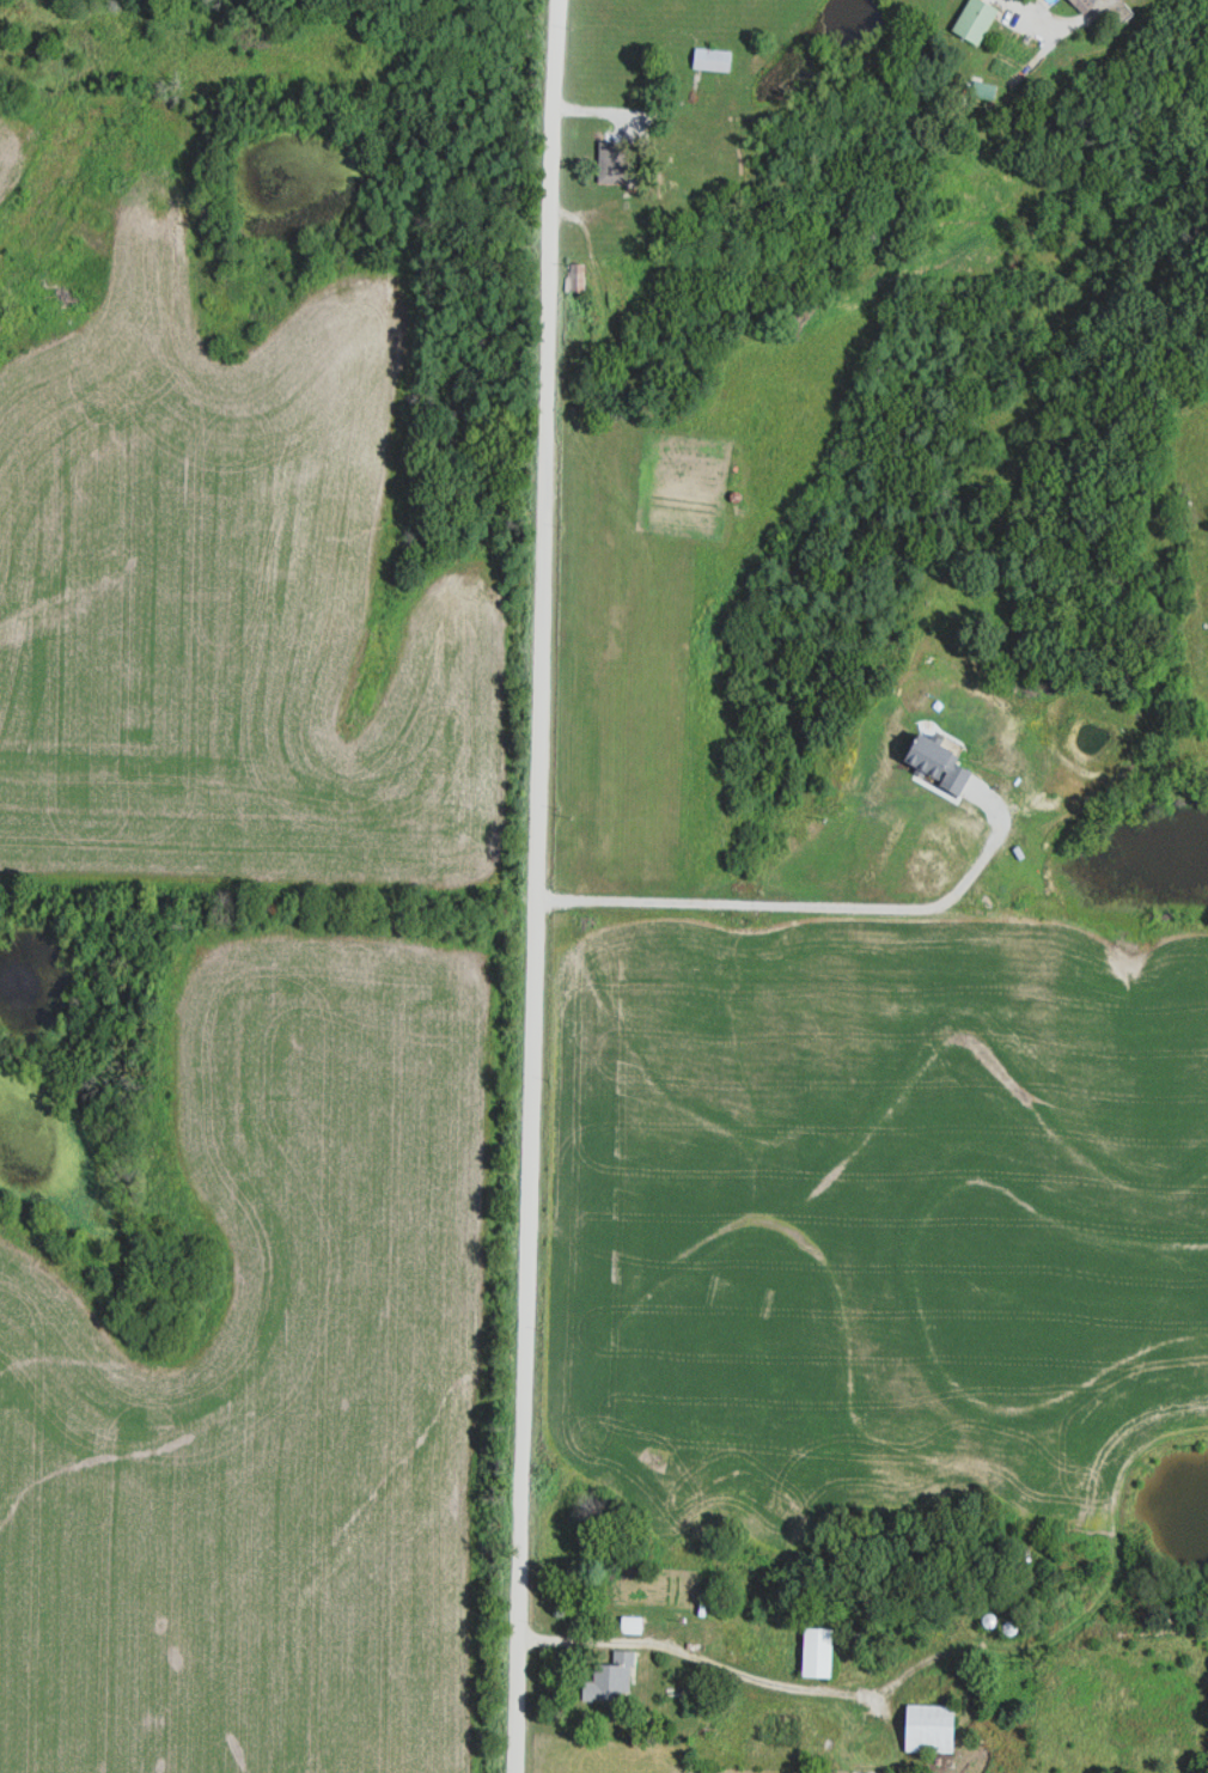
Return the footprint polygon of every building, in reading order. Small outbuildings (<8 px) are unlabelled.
[(984,0),(968,0),(953,30),(981,45),(1000,9),(984,0)] [(1089,15),(1099,5),(1094,0),(1076,0),(1089,15)] [(732,71),(733,50),(696,48),(695,70),(732,71)] [(631,139),(600,139),(600,183),(631,183),(631,139)] [(643,1616),(623,1616),(623,1632),(643,1632),(643,1616)] [(998,1625),(997,1616),(986,1617),(987,1626),(998,1625)] [(805,1675),(835,1675),(835,1626),(805,1626),(805,1675)] [(584,1699),(617,1699),(617,1692),(630,1692),(630,1651),(616,1651),(616,1662),(597,1662),(597,1680),(584,1680),(584,1699)] [(907,1752),(957,1752),(957,1704),(908,1704),(907,1752)]
